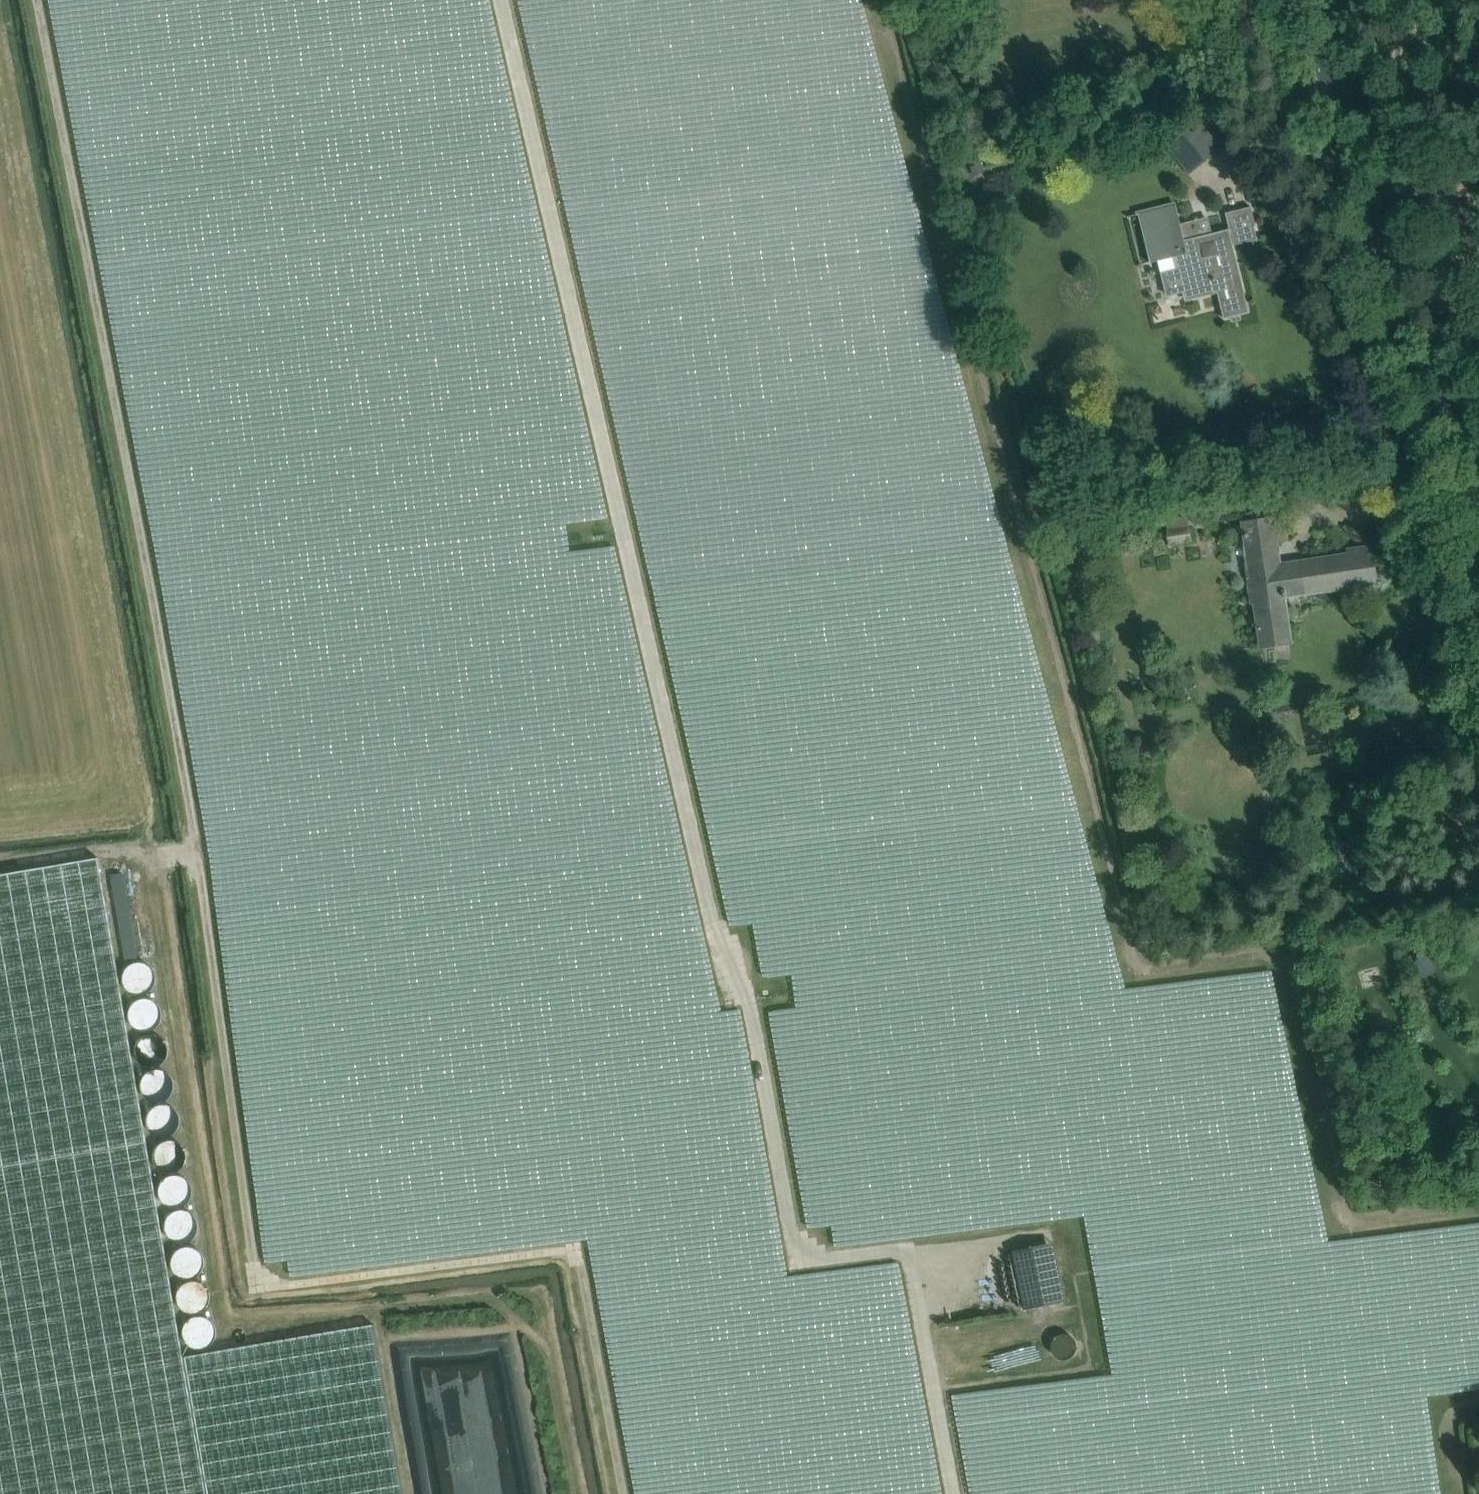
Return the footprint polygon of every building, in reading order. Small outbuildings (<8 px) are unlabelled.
[(1199,118),(1185,130),(1208,158),(1222,146),(1199,118)] [(1176,204),(1127,216),(1128,218),(1130,218),(1130,217),(1139,215),(1151,262),(1149,262),(1149,263),(1175,257),(1186,300),(1217,292),(1223,317),(1228,315),(1229,317),(1249,312),(1232,244),(1254,238),(1255,240),(1257,240),(1254,226),(1256,226),(1251,207),(1226,213),(1230,229),(1210,234),(1209,230),(1199,232),(1196,220),(1180,224),(1176,204)] [(1273,518),(1242,522),(1246,544),(1251,543),(1253,556),(1248,557),(1252,583),(1244,584),(1247,603),(1255,602),(1260,641),(1290,636),(1284,596),(1350,586),(1352,600),(1378,596),(1371,546),(1348,550),(1349,554),(1295,562),(1296,565),(1280,568),(1273,518)] [(0,875),(0,1493),(403,1493),(374,1324),(202,1353),(182,1357),(98,858),(0,875)] [(1421,954),(1410,965),(1419,974),(1430,963),(1421,954)] [(1013,1250),(1025,1309),(1065,1301),(1053,1242),(1013,1250)] [(996,1302),(1011,1299),(1006,1270),(991,1272),(996,1302)] [(1063,1357),(1079,1358),(1079,1344),(1064,1343),(1063,1357)] [(509,1406),(451,1415),(452,1422),(438,1424),(449,1493),(523,1493),(509,1406)]
